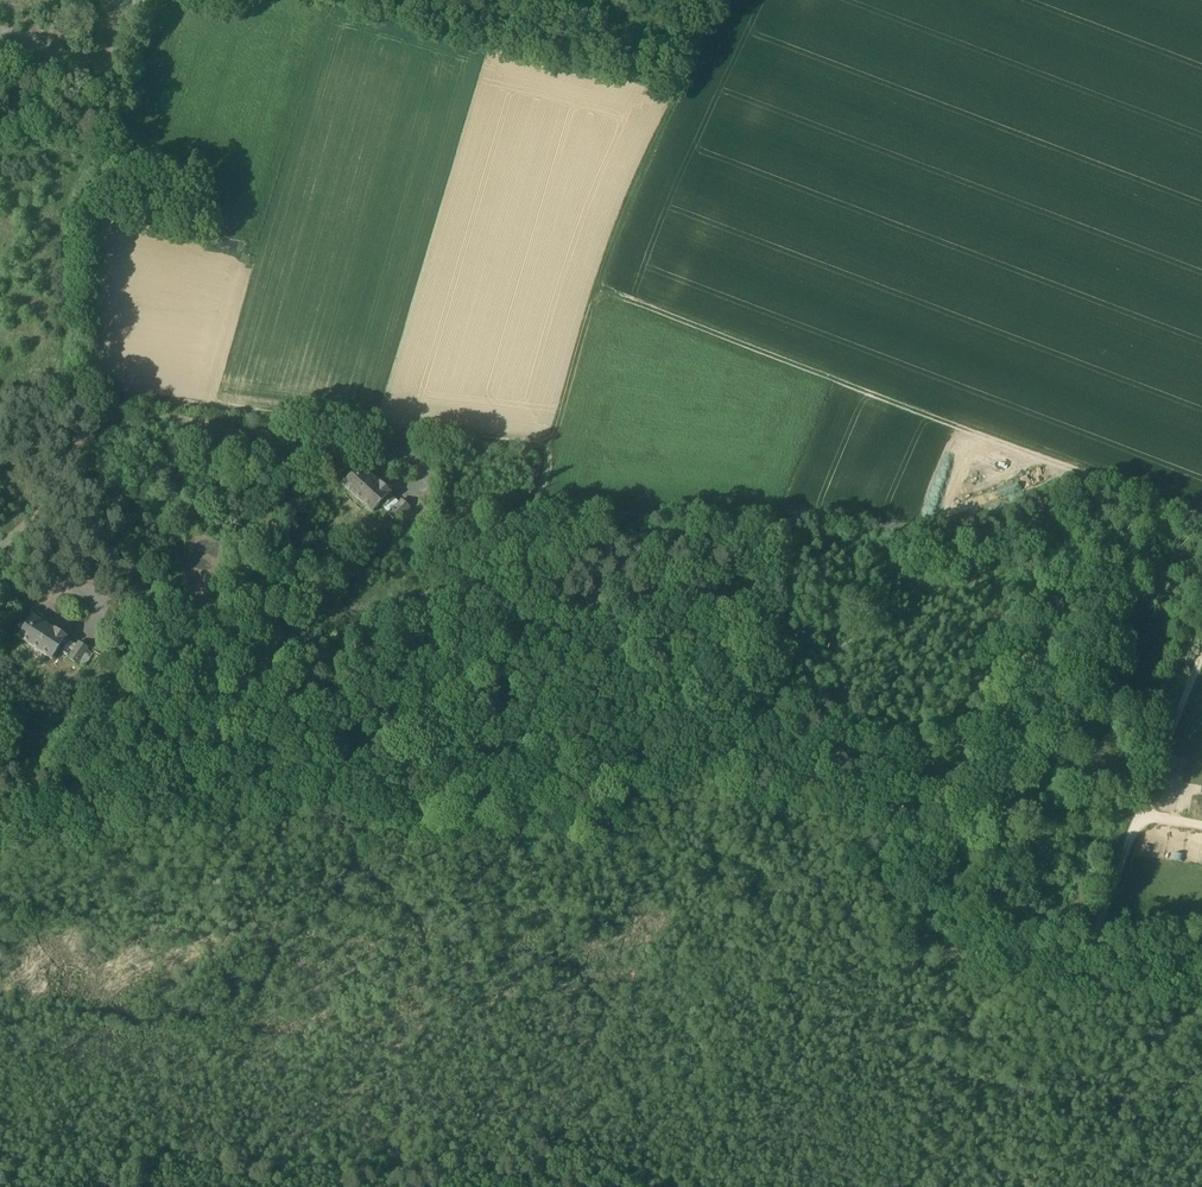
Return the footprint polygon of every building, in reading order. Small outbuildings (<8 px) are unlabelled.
[(378,485),(359,467),(342,485),(372,513),(379,504),(384,508),(393,498),(389,495),(391,493),(380,483),(378,485)] [(399,504),(393,498),(384,508),(389,513),(399,504)] [(389,513),(388,515),(396,522),(410,508),(402,500),(399,504),(389,513)] [(67,638),(54,629),(53,631),(32,616),(18,637),(52,660),(58,650),(63,654),(70,642),(66,639),(67,638)] [(76,646),(70,642),(63,654),(69,658),(76,646)] [(69,658),(67,659),(77,665),(88,648),(79,642),(76,646),(69,658)]
